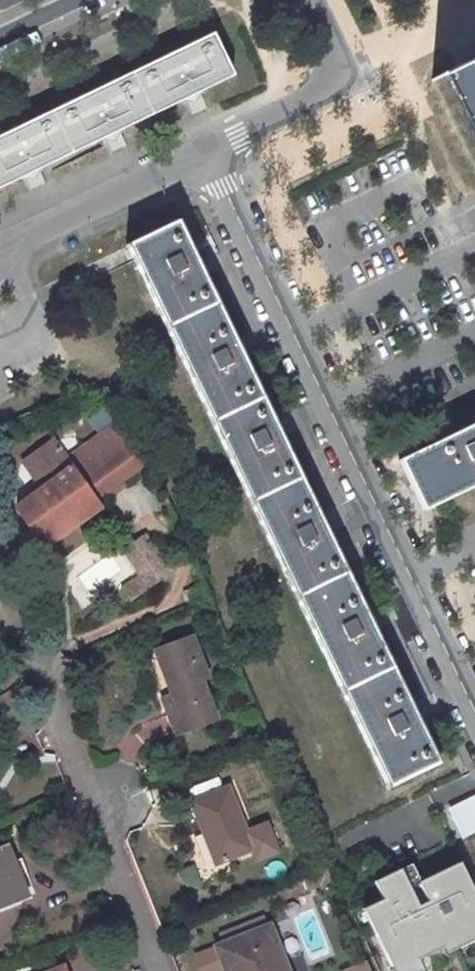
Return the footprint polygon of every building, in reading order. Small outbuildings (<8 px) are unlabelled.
[(235,74),(214,32),(0,135),(0,188),(235,74)] [(436,78),(474,162),(474,60),(436,78)] [(178,220),(131,242),(390,781),(437,758),(178,220)] [(73,521),(104,497),(150,463),(121,420),(66,462),(52,443),(25,463),(44,489),(17,510),(41,544),(44,543),(55,558),(84,536),(78,528),(73,521)] [(404,456),(427,505),(474,482),(474,422),(404,456)] [(78,528),(110,504),(104,497),(73,521),(78,528)] [(137,541),(156,567),(158,569),(170,559),(149,531),(137,541)] [(119,542),(144,575),(156,567),(137,541),(131,532),(119,542)] [(135,601),(166,579),(158,569),(156,567),(144,575),(126,588),(135,601)] [(192,635),(157,649),(172,685),(178,682),(181,691),(165,698),(180,732),(218,717),(202,677),(208,674),(192,635)] [(233,785),(196,800),(221,861),(258,845),(233,785)] [(0,847),(0,899),(18,892),(8,864),(14,862),(9,844),(0,847)] [(474,936),(474,901),(459,859),(410,879),(404,864),(368,878),(376,899),(360,905),(386,970),(417,970),(412,960),(474,936)] [(37,918),(31,898),(0,907),(0,929),(37,918)] [(212,949),(221,970),(227,970),(228,970),(279,970),(261,928),(212,949)] [(337,969),(338,970),(369,970),(364,959),(337,969)]
